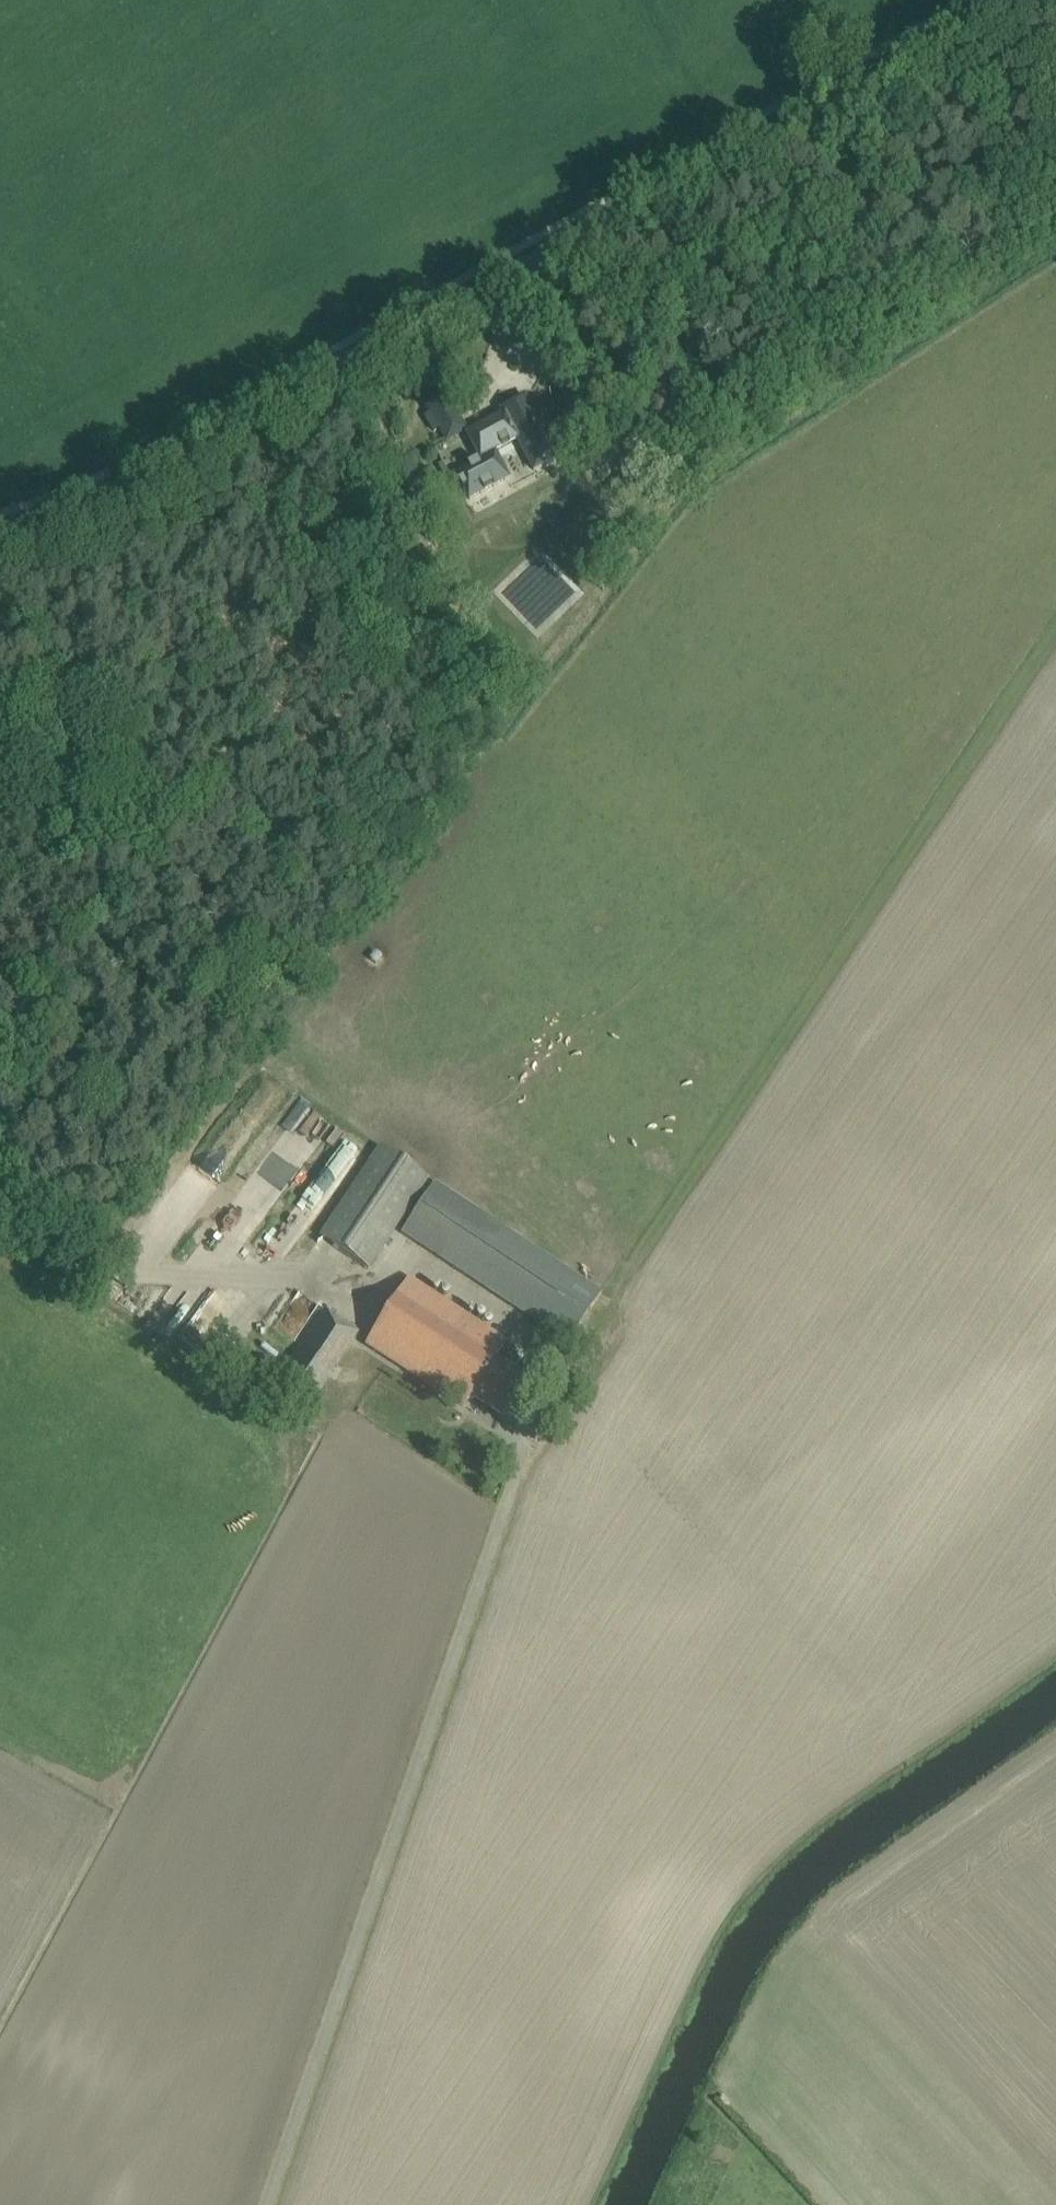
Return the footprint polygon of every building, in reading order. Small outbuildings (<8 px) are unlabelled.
[(425,417),(434,432),(439,429),(447,441),(467,430),(444,392),(424,404),(430,414),(425,417)] [(456,474),(471,500),(512,478),(498,452),(517,442),(534,472),(559,459),(526,397),(502,409),(505,415),(468,435),(482,460),(456,474)] [(484,598),(477,602),(484,613),(491,609),(484,598)] [(354,1131),(335,1155),(352,1169),(372,1145),(354,1131)] [(429,1178),(378,1146),(319,1238),(367,1269),(429,1178)] [(434,1181),(401,1232),(568,1343),(602,1293),(434,1181)] [(365,1343),(464,1407),(471,1395),(504,1417),(528,1381),(495,1359),(506,1342),(408,1278),(365,1343)] [(276,1378),(311,1403),(358,1333),(323,1309),(276,1378)]
